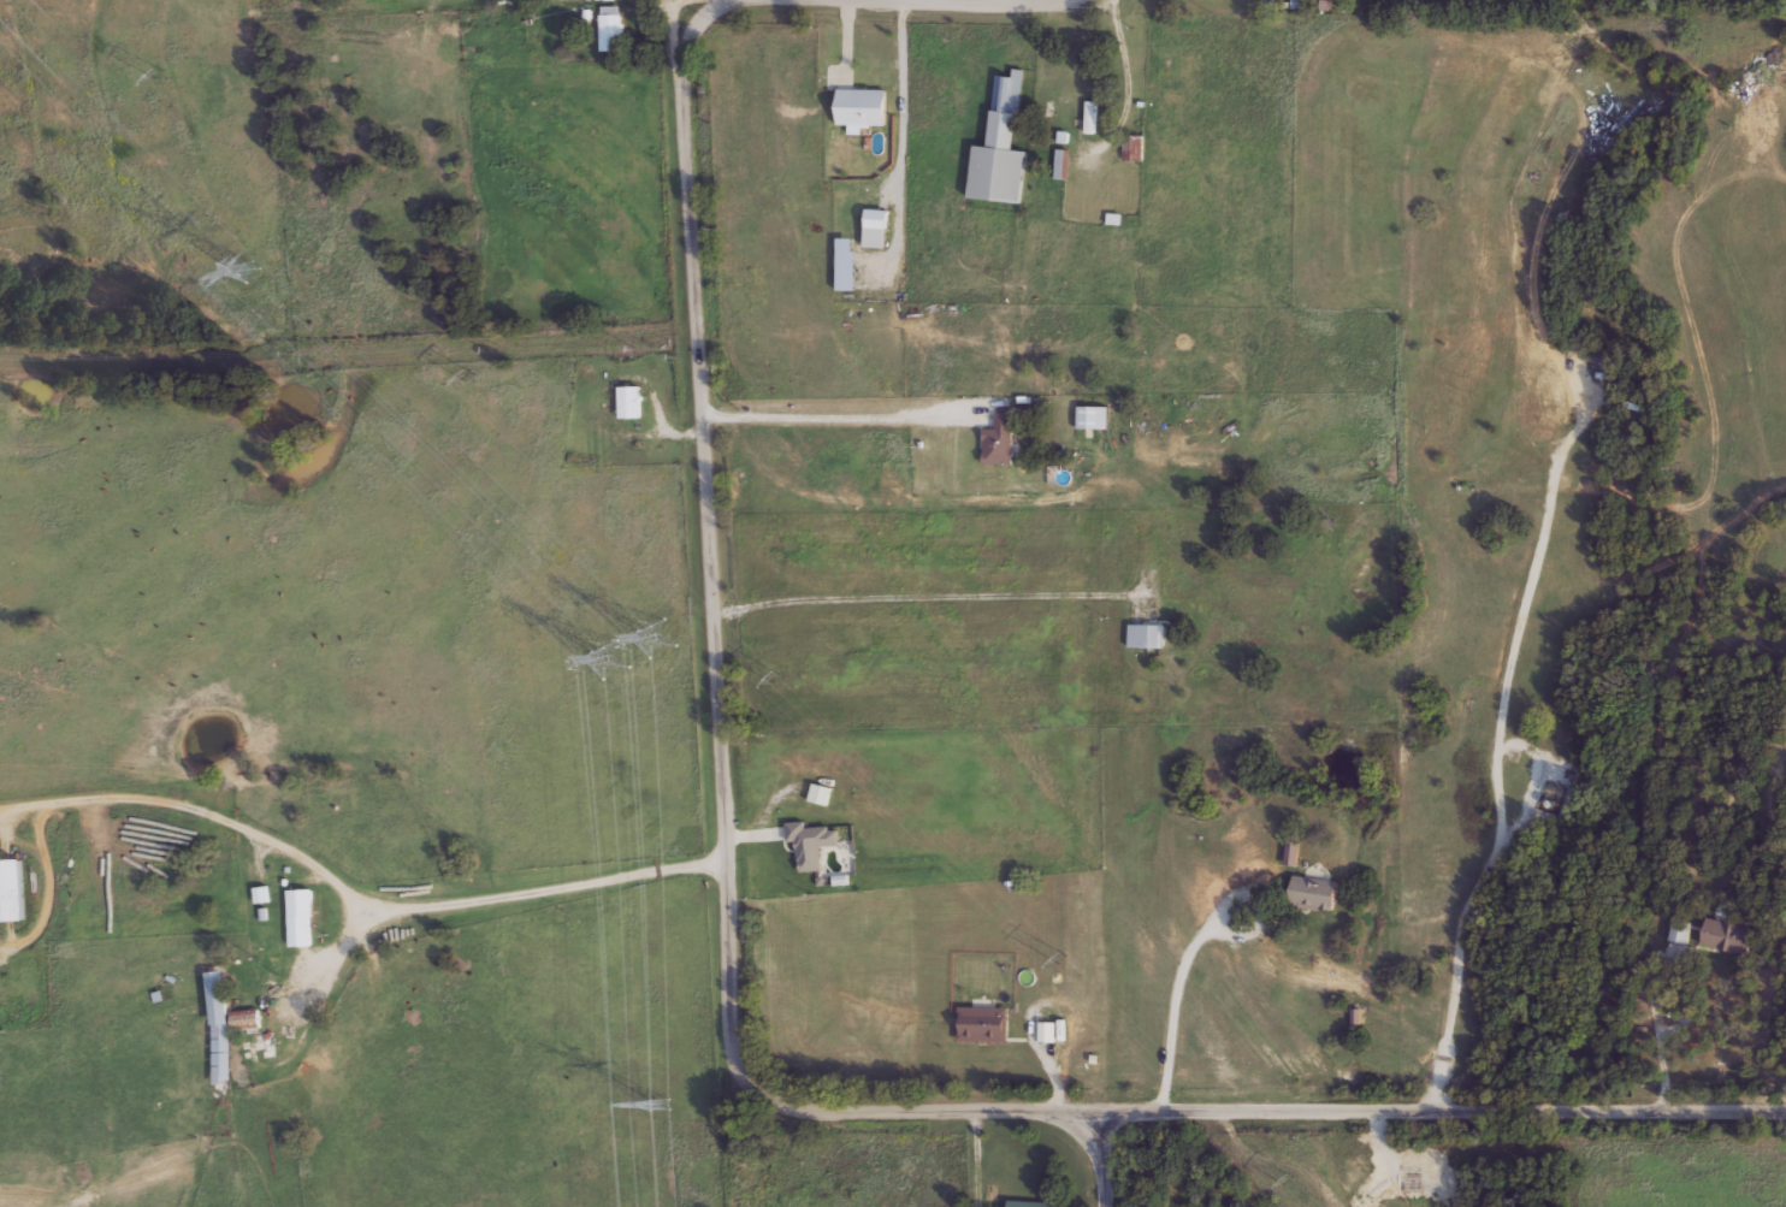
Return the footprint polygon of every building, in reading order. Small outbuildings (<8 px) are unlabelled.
[(1320,10),(1321,0),(1330,0),(1330,10),(1320,10)] [(623,6),(623,52),(602,52),(602,6),(623,6)] [(1023,203),(971,199),(976,146),(990,147),(997,76),(1013,77),(1015,69),(1023,70),(1016,150),(1028,150),(1023,203)] [(888,89),(888,125),(839,125),(839,89),(888,89)] [(1096,101),(1096,134),(1086,134),(1086,101),(1096,101)] [(1143,134),(1143,160),(1123,160),(1123,134),(1143,134)] [(1070,178),(1057,178),(1057,149),(1070,149),(1070,178)] [(865,248),(867,209),(889,209),(887,249),(865,248)] [(619,418),(619,385),(641,385),(641,418),(619,418)] [(984,430),(995,430),(995,414),(1015,414),(1015,465),(984,465),(984,430)] [(1166,622),(1166,647),(1128,647),(1128,622),(1166,622)] [(25,919),(0,920),(0,859),(23,858),(25,919)] [(1340,909),(1293,907),(1294,876),(1341,878),(1340,909)] [(289,889),(314,889),(314,946),(289,946),(289,889)] [(1747,954),(1703,945),(1708,917),(1754,927),(1747,954)] [(1689,943),(1670,941),(1674,918),(1691,921),(1689,943)] [(213,1083),(209,971),(226,971),(231,1083),(213,1083)] [(1007,1006),(1007,1041),(958,1041),(958,1006),(1007,1006)] [(235,1029),(233,1012),(259,1011),(259,1028),(235,1029)] [(1066,1202),(1066,1206),(1007,1206),(1007,1199),(1066,1202)]
